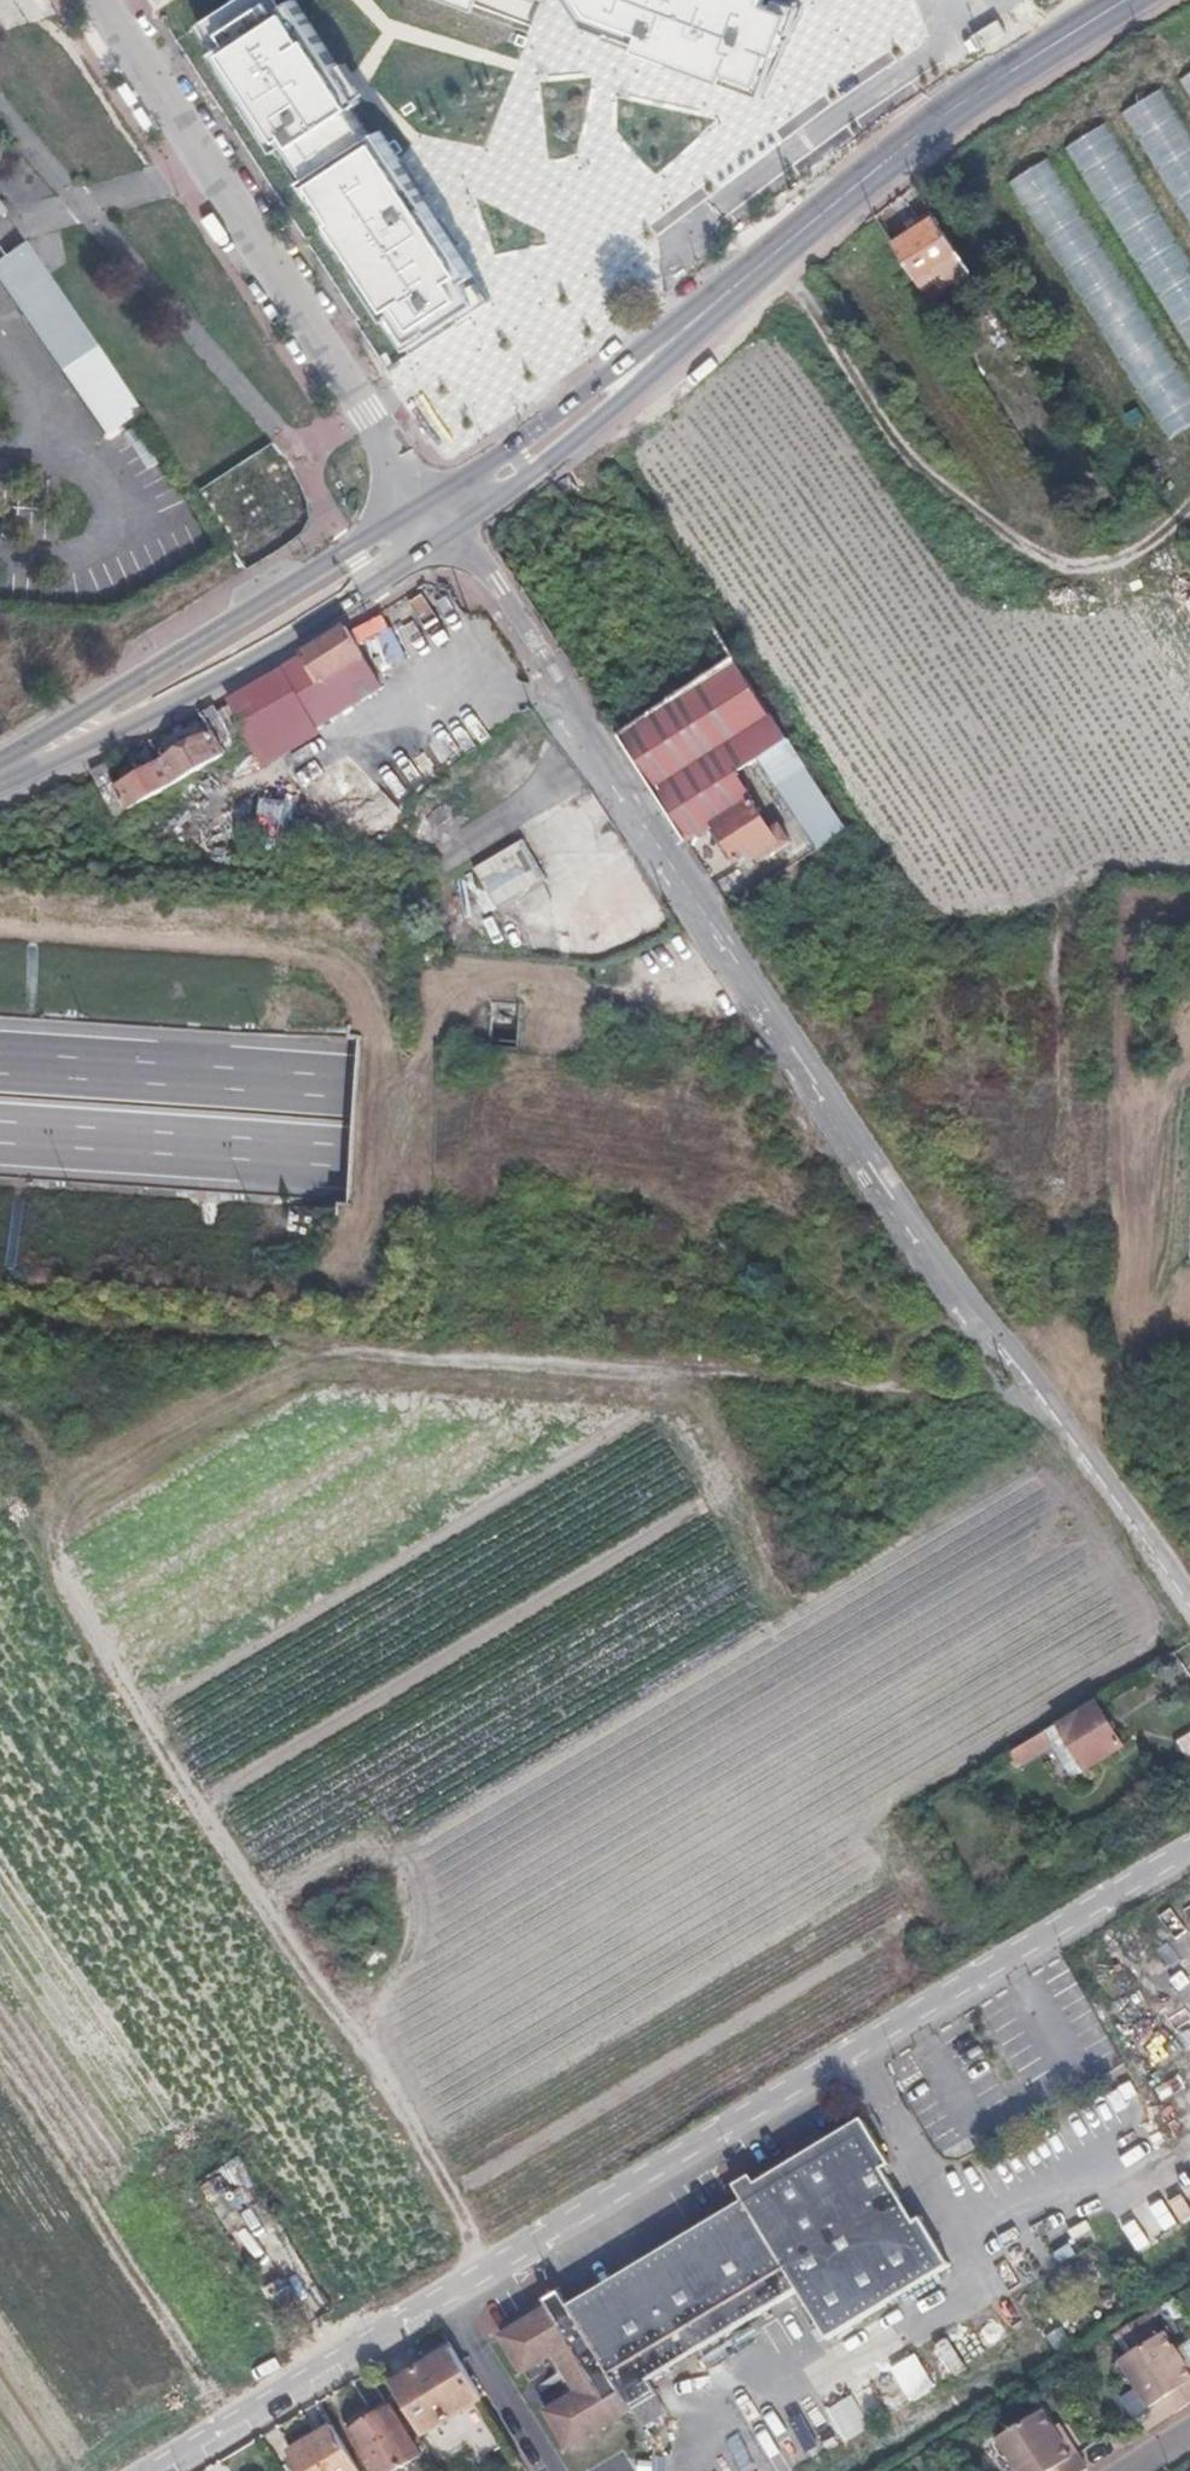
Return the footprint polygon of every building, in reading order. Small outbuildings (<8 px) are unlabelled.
[(592,28),(770,95),(806,0),(805,0),(573,0),(592,28)] [(357,95),(302,3),(237,41),(291,133),(357,95)] [(1180,81),(1189,98),(1189,75),(1180,81)] [(1163,91),(1124,115),(1189,221),(1189,135),(1163,91)] [(474,265),(392,126),(315,171),(396,308),(419,294),(431,314),(472,290),(461,272),(474,265)] [(1189,346),(1189,261),(1105,127),(1066,151),(1189,346)] [(999,169),(1165,442),(1189,427),(1189,384),(1043,143),(999,169)] [(935,216),(894,241),(916,277),(949,328),(967,316),(947,286),(970,271),(957,252),(935,216)] [(24,241),(0,258),(0,283),(61,371),(96,346),(24,241)] [(736,659),(717,631),(699,603),(673,621),(691,648),(600,709),(619,737),(736,659)] [(307,710),(374,671),(351,633),(347,627),(303,654),(282,667),(284,670),(230,700),(232,704),(219,712),(240,748),(253,741),(307,710)] [(753,801),(737,775),(788,741),(736,659),(619,737),(687,843),(714,825),(753,801)] [(178,783),(240,748),(219,712),(215,706),(201,714),(213,735),(165,761),(178,783)] [(257,748),(311,717),(307,710),(253,741),(257,748)] [(115,818),(178,783),(165,761),(119,787),(106,763),(91,771),(115,818)] [(807,768),(777,787),(807,832),(836,813),(807,768)] [(179,813),(194,805),(184,789),(170,797),(179,813)] [(753,801),(714,825),(738,863),(754,853),(761,863),(791,843),(780,825),(772,830),(753,801)] [(836,813),(807,832),(817,848),(847,829),(836,813)] [(495,905),(545,879),(525,840),(475,866),(495,905)] [(1086,1770),(1124,1746),(1096,1701),(1059,1725),(1076,1754),(1086,1770)] [(1064,1762),(1076,1754),(1059,1725),(1046,1733),(1053,1744),(1064,1762)] [(1177,1740),(1189,1760),(1189,1732),(1177,1740)] [(1018,1766),(1053,1744),(1046,1733),(1039,1737),(1011,1754),(1018,1766)] [(829,2338),(951,2266),(922,2217),(915,2221),(883,2169),(891,2164),(862,2118),(818,2145),(813,2138),(796,2148),(801,2156),(756,2183),(751,2175),(734,2185),(745,2203),(571,2307),(560,2290),(544,2300),(548,2308),(502,2336),(524,2372),(555,2354),(578,2392),(548,2412),(569,2448),(632,2410),(657,2395),(649,2381),(634,2356),(684,2326),(699,2351),(799,2290),(829,2338)] [(976,2325),(987,2347),(1006,2337),(994,2315),(976,2325)] [(1134,2352),(1158,2337),(1145,2316),(1121,2332),(1134,2352)] [(649,2381),(699,2351),(684,2326),(634,2356),(649,2381)] [(1165,2333),(1158,2337),(1134,2352),(1120,2361),(1157,2418),(1160,2424),(1189,2405),(1189,2361),(1185,2365),(1176,2350),(1165,2333)] [(923,2352),(941,2384),(969,2368),(950,2336),(923,2352)] [(1181,2347),(1176,2350),(1185,2365),(1189,2361),(1181,2347)] [(476,2386),(452,2348),(391,2385),(422,2436),(483,2398),(476,2386)] [(913,2402),(938,2386),(917,2352),(892,2368),(913,2402)] [(846,2443),(873,2425),(851,2393),(825,2411),(846,2443)] [(643,2428),(668,2412),(657,2395),(632,2410),(643,2428)] [(422,2456),(392,2406),(375,2416),(372,2410),(361,2416),(365,2422),(350,2432),(373,2470),(396,2470),(422,2456)] [(1043,2410),(999,2438),(1020,2470),(1086,2470),(1089,2469),(1069,2438),(1063,2441),(1055,2427),(1043,2410)] [(1157,2418),(1143,2427),(1147,2433),(1160,2424),(1157,2418)] [(1060,2424),(1055,2427),(1063,2441),(1069,2438),(1060,2424)] [(333,2426),(291,2452),(302,2470),(360,2470),(333,2426)] [(446,2470),(479,2470),(471,2444),(441,2454),(446,2470)]
